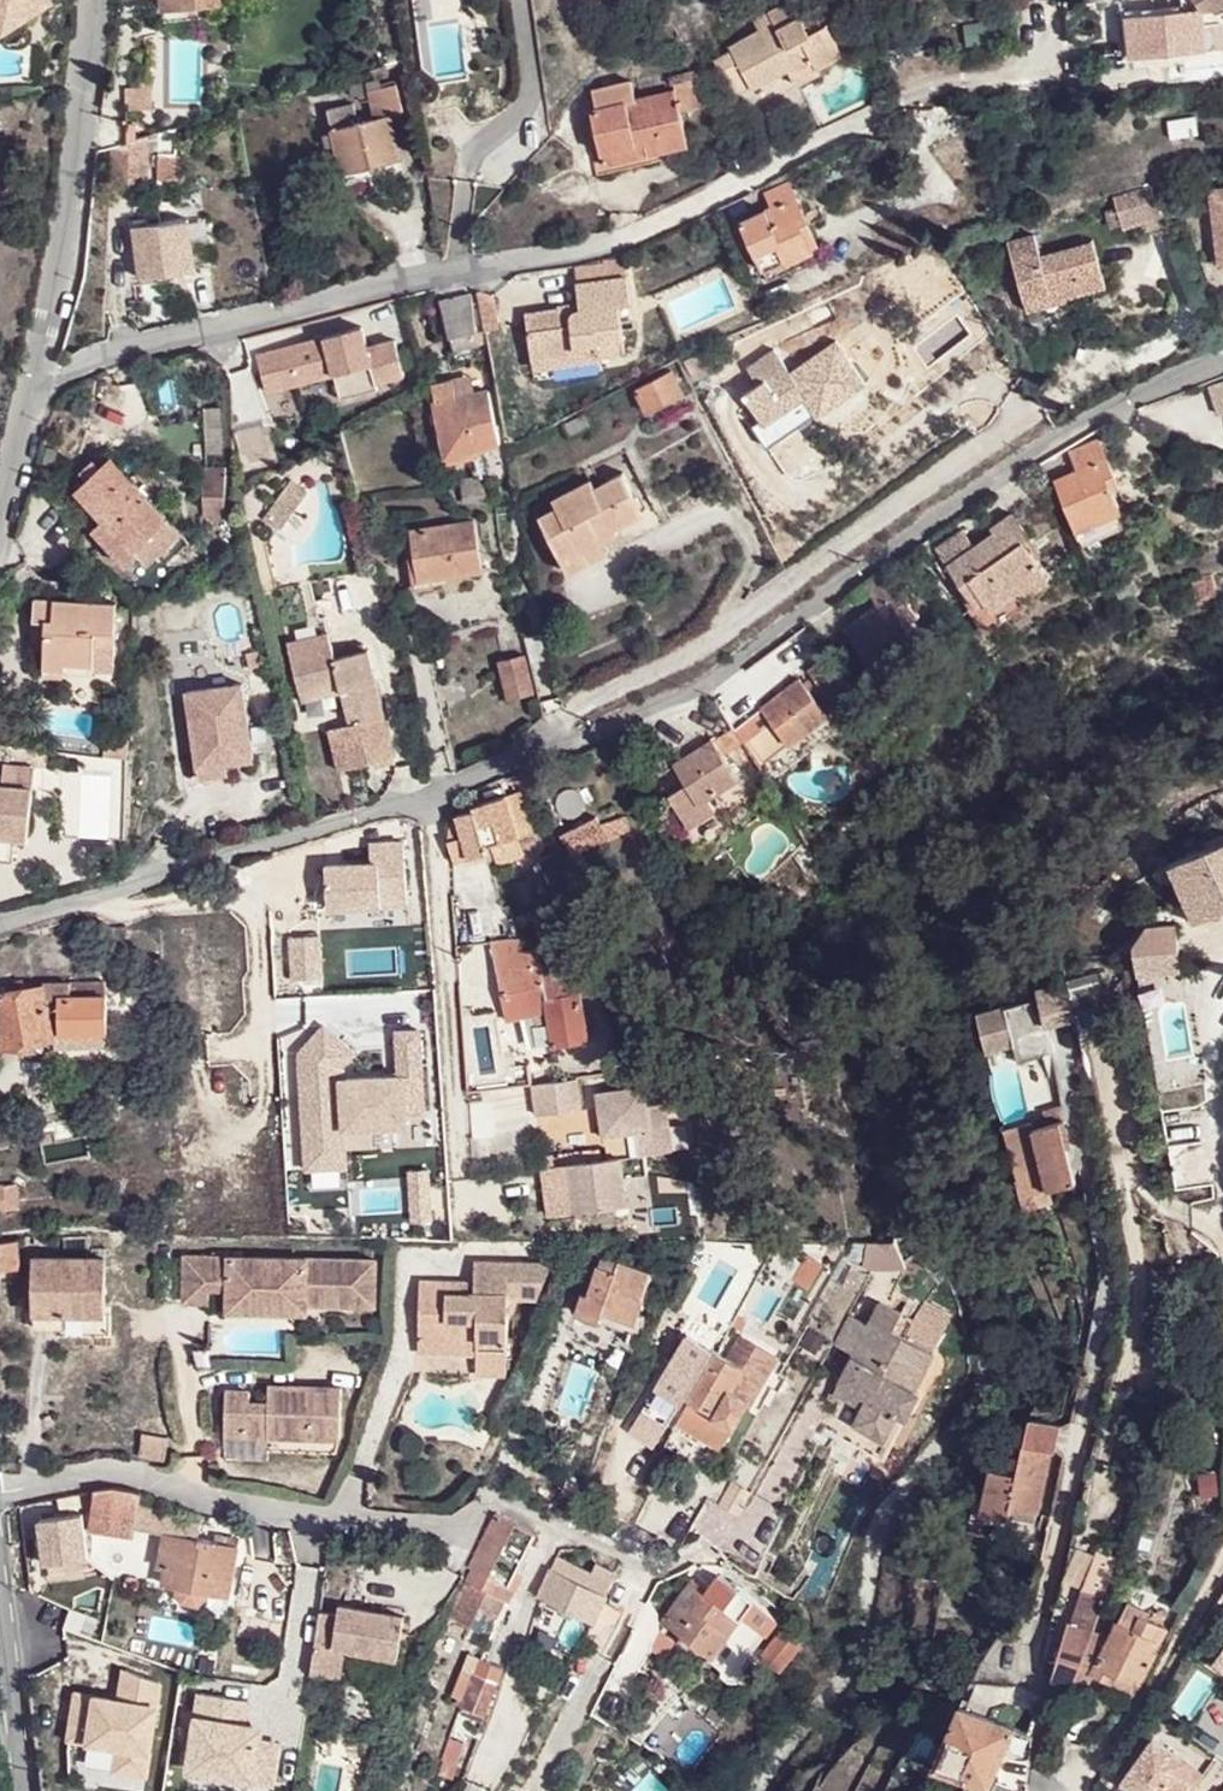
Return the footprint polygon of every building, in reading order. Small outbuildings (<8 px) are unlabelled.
[(38,11),(35,0),(0,0),(0,24),(38,11)] [(167,28),(223,15),(219,0),(161,0),(167,28)] [(1129,17),(1134,54),(1222,48),(1222,26),(1221,7),(1220,0),(1178,0),(1179,4),(1179,12),(1129,17)] [(771,24),(757,33),(729,49),(730,53),(713,63),(732,96),(749,87),(751,89),(786,69),(789,75),(812,62),(815,67),(842,53),(825,23),(805,35),(787,1),(765,15),(771,24)] [(751,22),(757,33),(771,24),(765,15),(751,22)] [(812,62),(789,75),(796,86),(818,74),(815,67),(812,62)] [(631,83),(592,91),(597,109),(592,109),(601,153),(642,144),(645,155),(686,146),(678,113),(700,108),(693,75),(683,76),(683,82),(672,84),(674,92),(634,101),(631,83)] [(349,106),(324,112),(340,175),(399,160),(389,118),(402,114),(394,85),(365,93),(372,118),(354,123),(349,106)] [(141,181),(145,137),(111,146),(108,178),(141,181)] [(642,144),(601,153),(603,165),(645,155),(642,144)] [(797,220),(805,216),(787,183),(765,194),(772,207),(739,222),(763,271),(782,262),(787,272),(822,254),(809,227),(802,232),(797,220)] [(1156,215),(1147,185),(1111,196),(1119,226),(1156,215)] [(809,227),(805,216),(797,220),(802,232),(809,227)] [(185,219),(133,226),(139,276),(193,269),(185,219)] [(1011,259),(1022,301),(1062,291),(1063,297),(1104,285),(1092,243),(1039,257),(1037,252),(1011,259)] [(559,313),(559,309),(525,313),(531,360),(576,354),(575,350),(596,347),(596,357),(624,353),(618,306),(630,305),(627,276),(576,284),(578,305),(579,310),(559,313)] [(1062,291),(1022,301),(1025,312),(1064,301),(1063,297),(1062,291)] [(471,294),(442,301),(452,350),(483,344),(471,294)] [(263,391),(335,378),(337,392),(404,380),(396,338),(368,343),(365,326),(255,346),(263,391)] [(741,396),(762,424),(784,410),(790,418),(811,404),(804,396),(818,386),(833,407),(866,383),(835,339),(801,363),(805,367),(792,377),(772,348),(745,369),(756,384),(741,396)] [(531,366),(596,357),(596,347),(575,350),(576,354),(531,360),(531,366)] [(1206,379),(1215,409),(1222,406),(1222,374),(1206,379)] [(668,375),(634,393),(647,416),(681,398),(668,375)] [(452,378),(431,383),(447,454),(499,443),(487,389),(456,396),(452,378)] [(784,410),(762,424),(778,445),(833,407),(818,386),(804,396),(811,404),(790,418),(784,410)] [(1076,469),(1054,479),(1083,548),(1127,529),(1111,488),(1118,485),(1098,439),(1068,452),(1076,469)] [(87,477),(74,489),(101,520),(92,528),(124,566),(136,555),(145,565),(180,534),(104,450),(82,470),(87,477)] [(215,468),(203,468),(202,515),(223,515),(223,487),(215,486),(215,468)] [(539,517),(562,562),(602,542),(618,533),(615,527),(642,513),(621,473),(594,487),(589,479),(551,499),(556,508),(539,517)] [(491,474),(462,479),(466,500),(494,495),(491,474)] [(963,528),(937,547),(975,604),(969,608),(987,633),(1032,600),(1027,592),(1049,576),(1023,538),(1027,535),(1012,513),(993,526),(995,530),(975,544),(963,528)] [(472,522),(409,534),(414,559),(408,560),(414,589),(433,586),(432,579),(481,569),(472,522)] [(602,542),(562,562),(567,572),(607,552),(602,542)] [(845,628),(875,670),(921,634),(912,620),(903,608),(911,603),(888,571),(864,588),(876,605),(845,628)] [(116,599),(34,597),(33,644),(46,645),(45,671),(65,671),(65,661),(94,661),(94,643),(114,643),(116,599)] [(919,615),(911,603),(903,608),(912,620),(919,615)] [(921,634),(875,670),(883,681),(931,647),(921,634)] [(377,680),(368,650),(361,651),(369,682),(370,686),(376,684),(377,680)] [(293,662),(299,690),(332,682),(341,689),(369,682),(361,651),(335,658),(334,653),(293,662)] [(523,656),(499,663),(508,699),(532,693),(523,656)] [(811,672),(832,697),(847,685),(826,659),(811,672)] [(765,710),(793,745),(830,714),(802,679),(765,710)] [(369,682),(341,689),(342,694),(350,725),(330,730),(336,753),(349,749),(353,765),(397,755),(377,680),(376,684),(370,686),(369,682)] [(299,690),(301,699),(341,689),(332,682),(299,690)] [(341,689),(301,699),(302,703),(342,694),(341,689)] [(244,696),(221,700),(220,708),(207,710),(208,716),(189,719),(198,768),(226,762),(255,758),(244,696)] [(793,745),(805,758),(824,743),(821,738),(838,724),(830,714),(793,745)] [(670,792),(692,823),(718,805),(709,793),(739,772),(712,735),(676,761),(689,779),(670,792)] [(656,774),(676,761),(667,748),(647,761),(656,774)] [(349,749),(336,753),(340,769),(353,765),(349,749)] [(226,762),(198,768),(200,781),(228,777),(226,762)] [(0,782),(0,835),(29,837),(33,767),(5,766),(2,782),(0,782)] [(692,823),(704,839),(729,822),(721,810),(751,790),(739,772),(709,793),(718,805),(692,823)] [(461,828),(454,830),(457,860),(485,852),(484,846),(518,836),(507,796),(473,806),(473,808),(457,813),(461,828)] [(600,812),(610,836),(627,829),(616,805),(600,812)] [(568,856),(607,838),(594,810),(555,828),(568,856)] [(1200,933),(1222,919),(1222,845),(1168,879),(1200,933)] [(1133,935),(1132,943),(1175,954),(1182,929),(1153,921),(1133,935)] [(491,938),(498,974),(530,968),(526,949),(524,934),(491,938)] [(572,968),(561,963),(556,963),(543,964),(540,946),(526,949),(530,968),(498,974),(507,1019),(536,1014),(538,1025),(552,1023),(557,1047),(595,1041),(591,1017),(587,1018),(583,996),(591,994),(592,992),(590,983),(587,978),(581,972),(572,968)] [(1006,975),(1011,999),(1043,994),(1039,969),(1006,975)] [(19,1044),(32,1042),(53,1038),(51,1032),(43,987),(23,990),(22,981),(6,984),(8,993),(0,995),(0,1048),(19,1044)] [(44,982),(43,987),(51,1032),(105,1033),(104,982),(44,982)] [(1010,1031),(1016,1055),(1041,1049),(1036,1025),(1010,1031)] [(33,1049),(32,1042),(19,1044),(20,1052),(33,1049)] [(575,1078),(530,1085),(534,1114),(579,1107),(575,1078)] [(633,1086),(645,1153),(663,1150),(660,1126),(666,1125),(662,1102),(644,1105),(641,1085),(633,1086)] [(642,1153),(645,1153),(633,1086),(595,1092),(601,1134),(614,1133),(618,1157),(575,1163),(564,1165),(570,1212),(625,1203),(621,1178),(645,1173),(642,1153)] [(1032,1122),(1047,1183),(1048,1183),(1075,1176),(1066,1141),(1070,1140),(1060,1100),(1042,1105),(1044,1112),(1046,1119),(1032,1122)] [(1031,1116),(1032,1122),(1046,1119),(1044,1112),(1031,1116)] [(1019,1189),(1047,1183),(1032,1122),(1031,1116),(1002,1122),(1019,1189)] [(547,1215),(570,1212),(564,1165),(575,1163),(573,1150),(538,1156),(547,1215)] [(1048,1183),(1047,1183),(1019,1189),(1023,1203),(1050,1197),(1048,1183)] [(19,1208),(16,1185),(0,1186),(0,1210),(19,1208)] [(18,1267),(15,1241),(0,1242),(0,1268),(18,1267)] [(578,1243),(561,1290),(582,1297),(575,1314),(597,1322),(603,1303),(636,1315),(651,1274),(617,1263),(614,1271),(598,1266),(606,1244),(578,1243)] [(899,1243),(858,1243),(857,1267),(869,1268),(899,1257),(899,1243)] [(846,1248),(837,1266),(851,1268),(853,1249),(846,1248)] [(34,1259),(34,1315),(64,1315),(104,1315),(104,1258),(88,1259),(61,1260),(34,1259)] [(184,1258),(183,1305),(209,1304),(209,1291),(229,1292),(228,1274),(251,1274),(251,1314),(305,1315),(305,1306),(305,1294),(321,1295),(320,1306),(375,1307),(375,1261),(184,1258)] [(476,1286),(475,1293),(539,1293),(552,1264),(475,1265),(476,1286)] [(229,1292),(228,1314),(251,1314),(251,1274),(228,1274),(229,1292)] [(420,1287),(421,1339),(446,1339),(446,1357),(478,1356),(479,1376),(509,1375),(509,1294),(475,1293),(449,1294),(449,1287),(420,1287)] [(305,1294),(305,1306),(320,1306),(321,1295),(305,1294)] [(833,1413),(825,1429),(882,1459),(891,1444),(881,1439),(895,1411),(905,1416),(918,1392),(912,1389),(932,1352),(890,1331),(899,1314),(878,1302),(867,1325),(850,1316),(835,1344),(852,1353),(838,1381),(866,1396),(860,1407),(852,1423),(833,1413)] [(603,1303),(597,1322),(630,1333),(636,1315),(603,1303)] [(34,1315),(35,1328),(64,1327),(64,1315),(34,1315)] [(421,1339),(421,1356),(446,1357),(446,1339),(421,1339)] [(729,1361),(693,1342),(670,1385),(687,1396),(685,1400),(716,1417),(714,1421),(734,1432),(750,1403),(753,1405),(777,1358),(742,1339),(729,1361)] [(832,1392),(860,1407),(866,1396),(838,1381),(832,1392)] [(227,1395),(226,1431),(249,1432),(249,1440),(342,1441),(343,1390),(288,1389),(288,1396),(271,1396),(271,1407),(251,1407),(252,1395),(227,1395)] [(891,1444),(905,1416),(895,1411),(881,1439),(891,1444)] [(913,1419),(905,1416),(891,1444),(897,1448),(913,1419)] [(249,1432),(226,1431),(226,1440),(249,1440),(249,1432)] [(142,1432),(138,1455),(166,1460),(169,1437),(142,1432)] [(1009,1521),(1009,1516),(1011,1508),(1039,1514),(1053,1451),(1024,1445),(1017,1476),(991,1471),(982,1515),(1009,1521)] [(115,1488),(96,1490),(90,1530),(111,1533),(113,1518),(136,1521),(139,1504),(141,1491),(115,1488)] [(139,1504),(136,1521),(135,1528),(163,1533),(164,1532),(196,1538),(199,1522),(178,1518),(178,1516),(154,1512),(155,1507),(139,1504)] [(1037,1522),(1039,1514),(1011,1508),(1009,1516),(1037,1522)] [(471,1570),(464,1583),(458,1599),(449,1619),(469,1629),(478,1610),(497,1619),(505,1600),(508,1602),(521,1575),(517,1573),(535,1534),(495,1514),(481,1541),(467,1568),(471,1570)] [(113,1518),(111,1533),(133,1536),(135,1528),(136,1521),(113,1518)] [(164,1532),(163,1533),(160,1552),(166,1553),(164,1565),(161,1582),(177,1585),(175,1590),(181,1600),(193,1601),(203,1596),(204,1592),(227,1598),(237,1546),(227,1545),(228,1537),(214,1534),(212,1542),(196,1538),(164,1532)] [(166,1553),(160,1552),(157,1564),(164,1565),(166,1553)] [(594,1620),(598,1614),(617,1572),(597,1564),(592,1574),(555,1559),(538,1597),(594,1620)] [(692,1580),(663,1621),(712,1656),(715,1653),(726,1661),(737,1646),(725,1637),(741,1615),(692,1580)] [(319,1611),(310,1673),(339,1677),(345,1649),(397,1656),(404,1614),(339,1605),(338,1614),(319,1611)] [(594,1620),(583,1641),(601,1651),(617,1623),(598,1614),(594,1620)] [(1124,1647),(1131,1631),(1133,1628),(1117,1620),(1108,1639),(1124,1647)] [(1050,1679),(1067,1685),(1070,1687),(1090,1634),(1069,1625),(1050,1679)] [(1090,1634),(1070,1687),(1082,1692),(1093,1671),(1113,1681),(1117,1674),(1137,1683),(1140,1684),(1159,1645),(1131,1631),(1124,1647),(1108,1639),(1107,1641),(1092,1635),(1090,1634)] [(476,1665),(471,1679),(496,1690),(502,1676),(476,1665)] [(1117,1674),(1113,1681),(1133,1691),(1137,1683),(1117,1674)] [(471,1679),(459,1705),(486,1716),(496,1690),(471,1679)] [(160,1701),(74,1690),(69,1734),(119,1741),(115,1771),(151,1775),(160,1701)] [(247,1721),(250,1700),(196,1693),(185,1767),(275,1780),(281,1741),(264,1739),(266,1724),(247,1721)] [(958,1706),(933,1767),(987,1789),(1012,1729),(958,1706)] [(1206,1772),(1153,1731),(1119,1774),(1141,1790),(1191,1790),(1206,1772)] [(1013,1789),(996,1782),(992,1790),(1012,1790),(1013,1789)]
